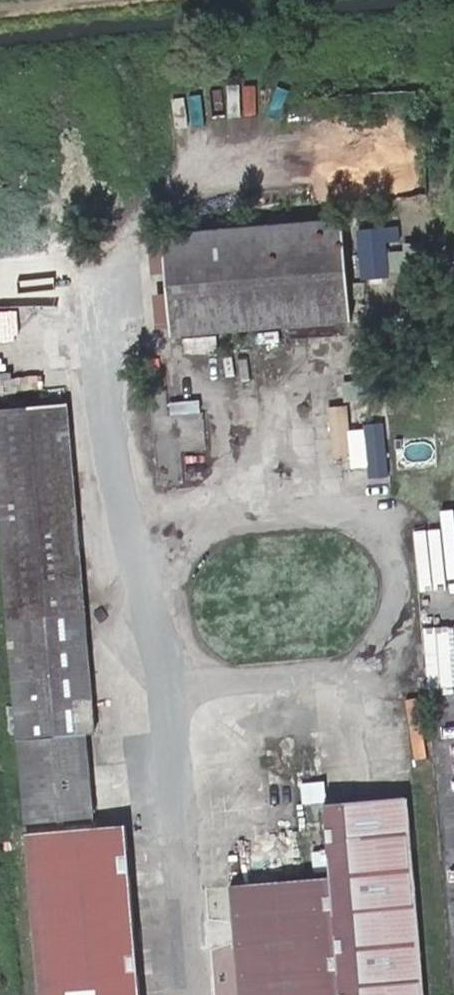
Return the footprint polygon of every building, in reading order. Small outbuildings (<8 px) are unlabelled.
[(162,234),(169,329),(351,306),(344,218),(162,234)] [(382,242),(401,240),(400,224),(360,228),(365,278),(385,276),(382,242)] [(351,306),(169,329),(170,339),(352,324),(351,306)] [(13,695),(89,685),(65,405),(0,410),(0,542),(13,695)] [(347,445),(347,471),(364,471),(364,440),(356,440),(356,422),(346,422),(346,445),(347,445)] [(89,685),(13,695),(19,740),(94,733),(89,685)] [(28,835),(102,828),(94,733),(19,740),(28,835)] [(232,886),(240,983),(417,960),(407,801),(322,808),(327,877),(232,886)] [(28,835),(28,840),(124,828),(124,826),(102,828),(28,835)] [(28,840),(42,994),(138,994),(124,828),(28,840)] [(240,983),(241,994),(418,972),(417,960),(240,983)] [(241,994),(420,994),(418,972),(241,994)]
